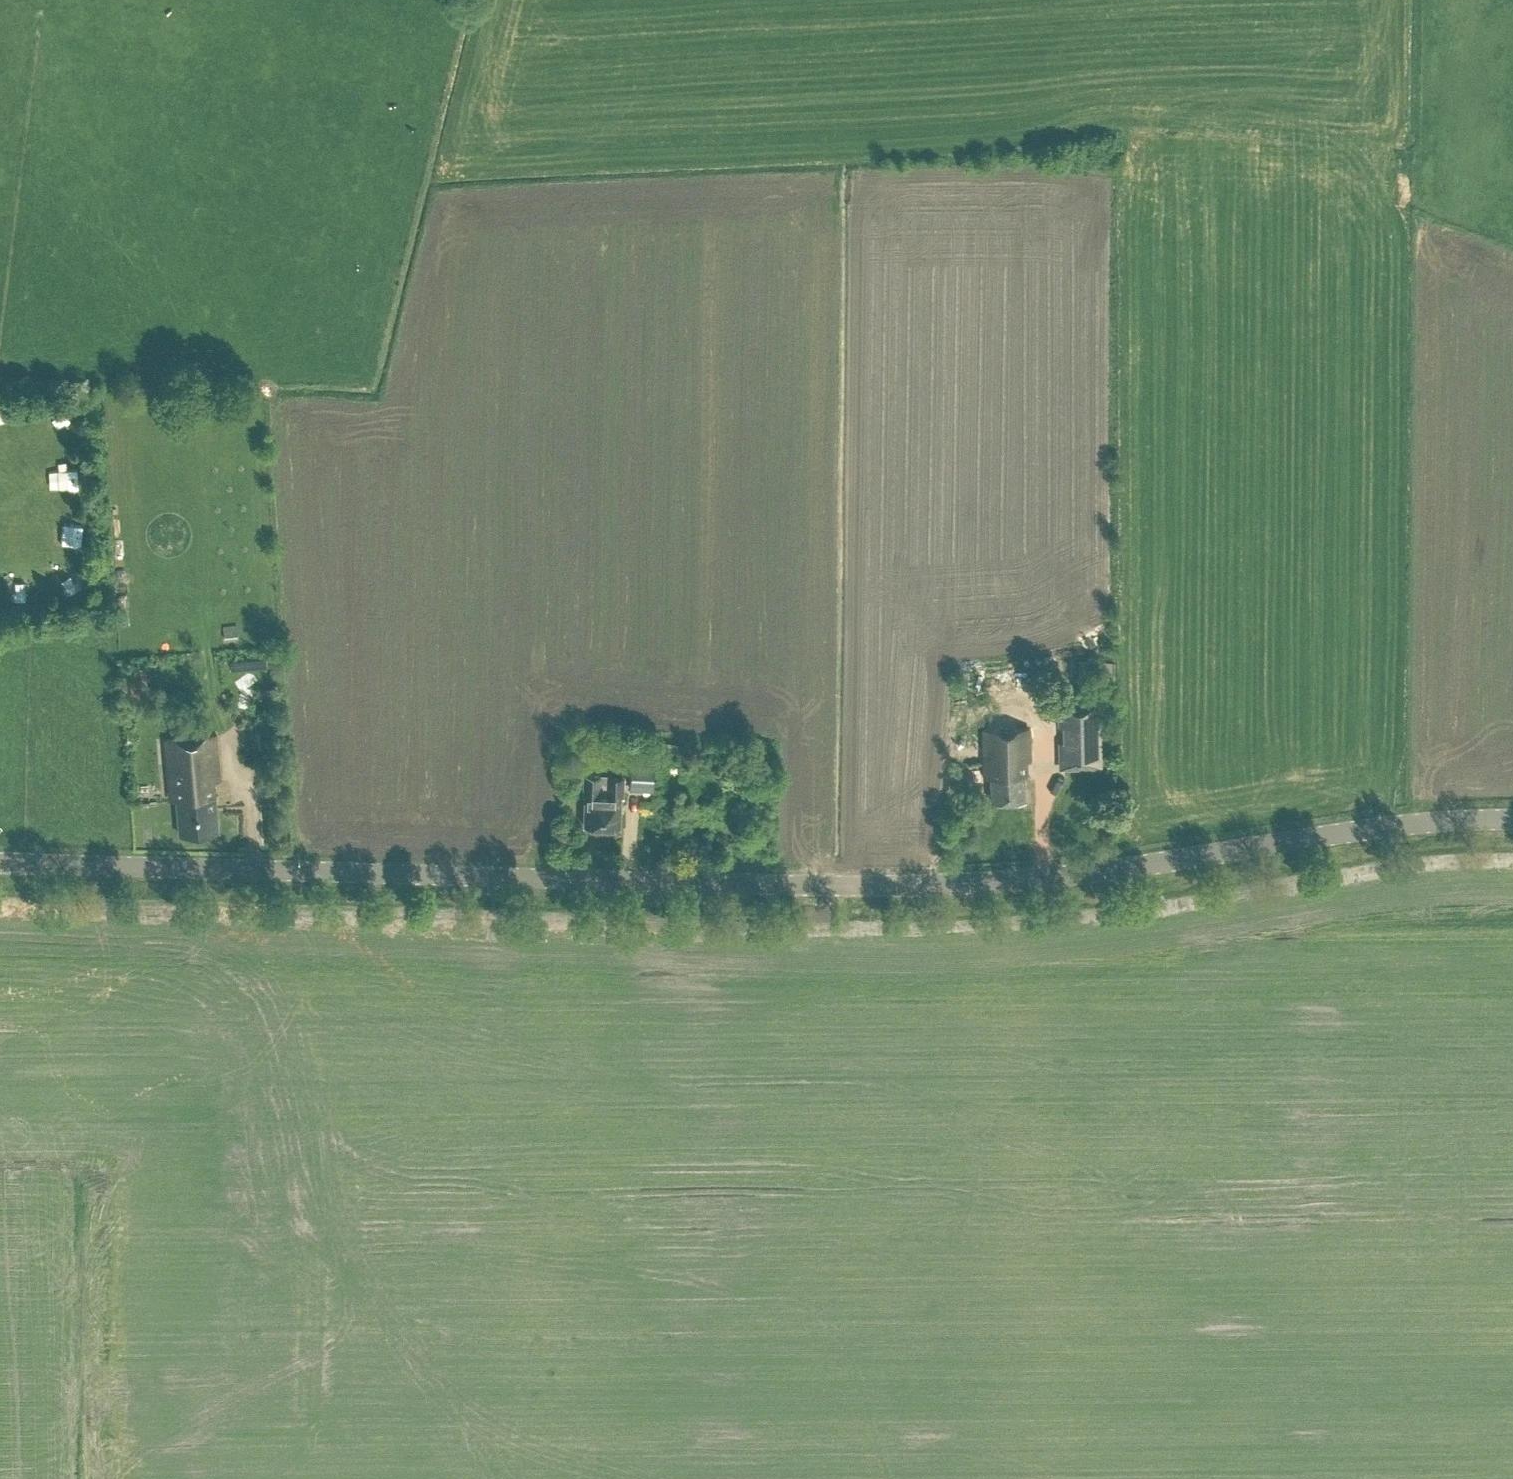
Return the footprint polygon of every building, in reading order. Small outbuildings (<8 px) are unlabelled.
[(224,624),(225,638),(239,637),(237,623),(224,624)] [(131,692),(143,691),(142,666),(130,666),(131,692)] [(1097,699),(1060,699),(1062,764),(1098,763),(1097,699)] [(1025,796),(1024,757),(1030,757),(1030,725),(983,726),(983,775),(991,775),(991,797),(1025,796)] [(215,731),(164,736),(170,797),(176,796),(179,830),(217,827),(213,779),(219,779),(215,731)] [(955,752),(957,810),(983,809),(980,751),(955,752)] [(630,761),(630,787),(653,788),(653,762),(630,761)] [(608,778),(600,777),(600,774),(584,773),(583,795),(586,795),(585,823),(620,824),(621,795),(624,795),(625,775),(608,774),(608,778)]
